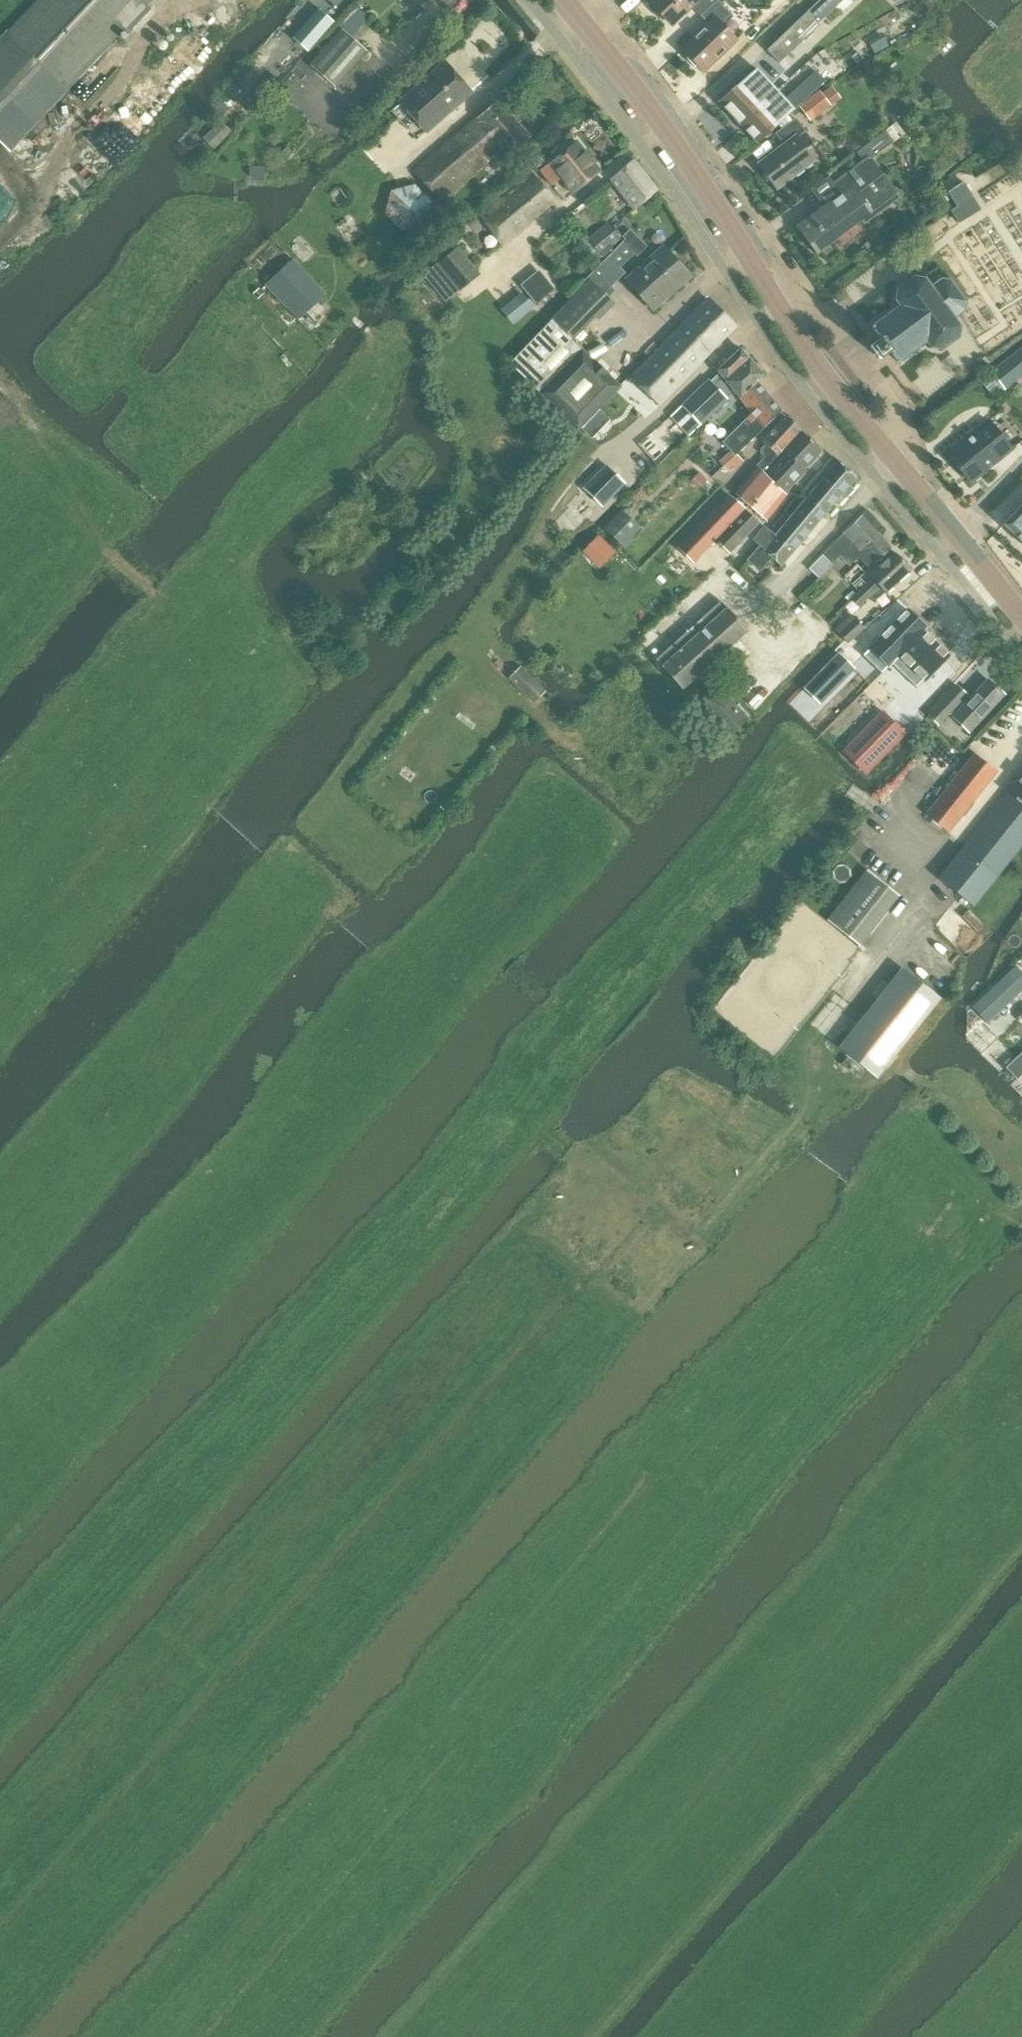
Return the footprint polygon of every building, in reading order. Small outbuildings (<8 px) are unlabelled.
[(153,0),(39,0),(0,40),(0,141),(9,149),(29,128),(153,0)] [(651,4),(672,26),(692,7),(701,17),(718,0),(719,0),(655,0),(651,4)] [(722,25),(732,15),(718,0),(701,17),(710,26),(684,51),(704,72),(736,41),(722,25)] [(807,12),(818,24),(830,13),(843,0),(820,0),(808,11),(807,12)] [(308,52),(334,23),(319,9),(293,38),(308,52)] [(785,33),(767,51),(779,63),(800,44),(819,25),(818,24),(807,12),(785,33)] [(336,88),(368,52),(342,29),(311,65),(336,88)] [(888,46),(882,35),(868,43),(874,54),(888,46)] [(427,132),(473,93),(448,63),(402,101),(427,132)] [(758,70),(721,103),(759,144),(825,82),(816,71),(785,99),(778,91),(758,70)] [(509,157),(531,139),(498,101),(414,172),(440,203),(500,152),(503,156),(506,153),(509,157)] [(215,150),(232,131),(220,120),(203,139),(215,150)] [(806,150),(814,144),(797,120),(777,135),(786,146),(760,165),(783,196),(798,185),(792,178),(815,161),(806,150)] [(893,200),(873,173),(878,169),(870,159),(893,142),(886,131),(857,153),(863,161),(833,184),(842,196),(799,228),(817,252),(820,250),(828,261),(840,253),(831,242),(861,219),(863,222),(893,200)] [(574,194),(602,172),(578,142),(541,172),(552,185),(561,178),(574,194)] [(634,162),(611,181),(621,193),(635,210),(658,191),(648,178),(644,174),(634,162)] [(503,246),(559,201),(534,175),(486,214),(484,212),(480,215),(503,246)] [(431,202),(414,186),(391,192),(385,214),(402,231),(425,225),(431,202)] [(605,226),(588,239),(604,258),(614,250),(611,246),(620,239),(607,224),(605,226)] [(595,267),(604,259),(604,258),(588,239),(586,236),(576,244),(595,267)] [(609,256),(590,276),(606,292),(611,287),(625,273),(620,268),(634,254),(635,254),(633,253),(623,242),(609,256)] [(655,309),(693,276),(666,246),(628,279),(655,309)] [(447,302),(480,275),(457,249),(425,276),(447,302)] [(299,321),(325,296),(293,261),(266,286),(299,321)] [(924,279),(917,278),(916,275),(913,276),(913,278),(900,288),(898,287),(896,290),(898,291),(896,299),(894,299),(895,303),(898,303),(900,306),(894,311),(893,309),(890,311),(891,313),(885,318),(884,316),(881,318),(882,320),(876,325),(874,323),(871,325),(873,327),(872,327),(881,339),(870,346),(880,359),(891,352),(899,363),(900,363),(901,365),(904,362),(902,361),(909,356),(910,358),(913,356),(912,354),(918,349),(920,351),(922,349),(921,347),(927,343),(930,346),(929,348),(932,350),(933,348),(941,350),(942,352),(945,351),(944,349),(958,339),(960,340),(962,337),(960,336),(961,328),(963,328),(962,324),(960,325),(955,318),(959,315),(959,316),(966,311),(968,302),(955,285),(959,282),(956,279),(953,281),(952,280),(943,279),(931,286),(927,281),(929,279),(926,277),(924,279)] [(586,285),(553,319),(572,338),(573,338),(594,316),(611,299),(612,298),(611,297),(611,296),(607,293),(606,292),(590,276),(587,279),(584,281),(583,282),(585,284),(586,285)] [(522,292),(506,305),(519,321),(534,308),(522,292)] [(676,333),(669,341),(696,367),(727,335),(733,328),(734,329),(735,327),(734,326),(733,326),(708,300),(676,333)] [(553,319),(509,364),(542,395),(583,352),(573,342),(571,340),(573,338),(572,338),(553,319)] [(659,406),(696,367),(669,341),(631,380),(659,406)] [(991,372),(1005,389),(1021,376),(1021,348),(991,372)] [(719,373),(710,382),(724,397),(732,389),(740,398),(757,383),(756,382),(763,376),(753,364),(740,349),(740,350),(734,356),(718,371),(719,373)] [(583,352),(542,395),(574,427),(577,430),(619,386),(616,384),(583,352)] [(727,400),(724,397),(710,382),(708,380),(697,391),(682,406),(700,425),(715,411),(727,400)] [(730,451),(719,461),(725,467),(738,466),(744,461),(738,454),(737,453),(781,412),(757,383),(740,398),(752,413),(722,443),(730,451)] [(599,411),(593,418),(602,426),(608,420),(599,411)] [(756,466),(756,467),(771,480),(792,457),(784,449),(800,430),(786,418),(764,442),(766,444),(765,444),(761,448),(760,453),(764,457),(756,466)] [(972,482),(1012,450),(990,422),(949,455),(972,482)] [(806,470),(823,451),(800,430),(784,449),(792,457),(771,480),(756,467),(735,494),(745,501),(767,521),(787,495),(786,494),(807,472),(806,470)] [(809,498),(827,512),(857,477),(839,461),(838,462),(833,458),(807,489),(812,494),(809,498)] [(586,491),(602,507),(622,487),(624,484),(606,466),(585,487),(584,489),(586,491)] [(715,540),(744,508),(742,505),(745,501),(735,494),(737,497),(734,500),(727,494),(678,547),(693,563),(715,540)] [(803,541),(827,512),(809,498),(785,526),(803,541)] [(1005,525),(1021,541),(1021,507),(1005,525)] [(744,508),(715,540),(717,542),(716,543),(719,546),(720,545),(729,553),(759,521),(744,508)] [(878,533),(884,528),(868,510),(810,570),(819,579),(840,556),(850,566),(859,558),(869,569),(891,548),(878,533)] [(782,566),(803,541),(785,526),(776,537),(765,528),(754,541),(761,546),(748,562),(760,572),(772,557),(782,566)] [(878,586),(885,594),(910,571),(894,552),(869,575),(872,579),(866,584),(865,584),(858,591),(858,592),(850,600),(857,607),(872,594),(872,591),(878,586)] [(728,609),(721,602),(657,660),(663,667),(683,690),(748,631),(728,609)] [(891,664),(923,630),(926,628),(907,610),(863,656),(872,665),(881,674),(891,664)] [(850,645),(865,629),(864,629),(865,628),(855,618),(839,635),(850,645)] [(926,633),(923,630),(891,664),(905,677),(916,688),(923,680),(924,681),(949,656),(934,640),(935,639),(928,632),(926,633)] [(838,654),(804,688),(820,704),(854,669),(838,654)] [(969,734),(1005,697),(988,681),(971,700),(958,687),(929,717),(938,726),(949,715),(969,734)] [(718,687),(698,705),(716,725),(729,738),(748,720),(750,718),(738,705),(736,706),(718,687)] [(843,752),(866,774),(905,734),(882,712),(843,752)] [(950,833),(999,772),(976,754),(927,815),(950,833)] [(1008,791),(1009,792),(939,879),(974,907),(1021,847),(1021,773),(1008,791)] [(860,946),(899,896),(866,870),(827,920),(860,946)] [(878,1079),(941,999),(902,968),(838,1048),(878,1079)] [(1021,1075),(1021,1052),(1005,1067),(1017,1080),(1021,1075)]
